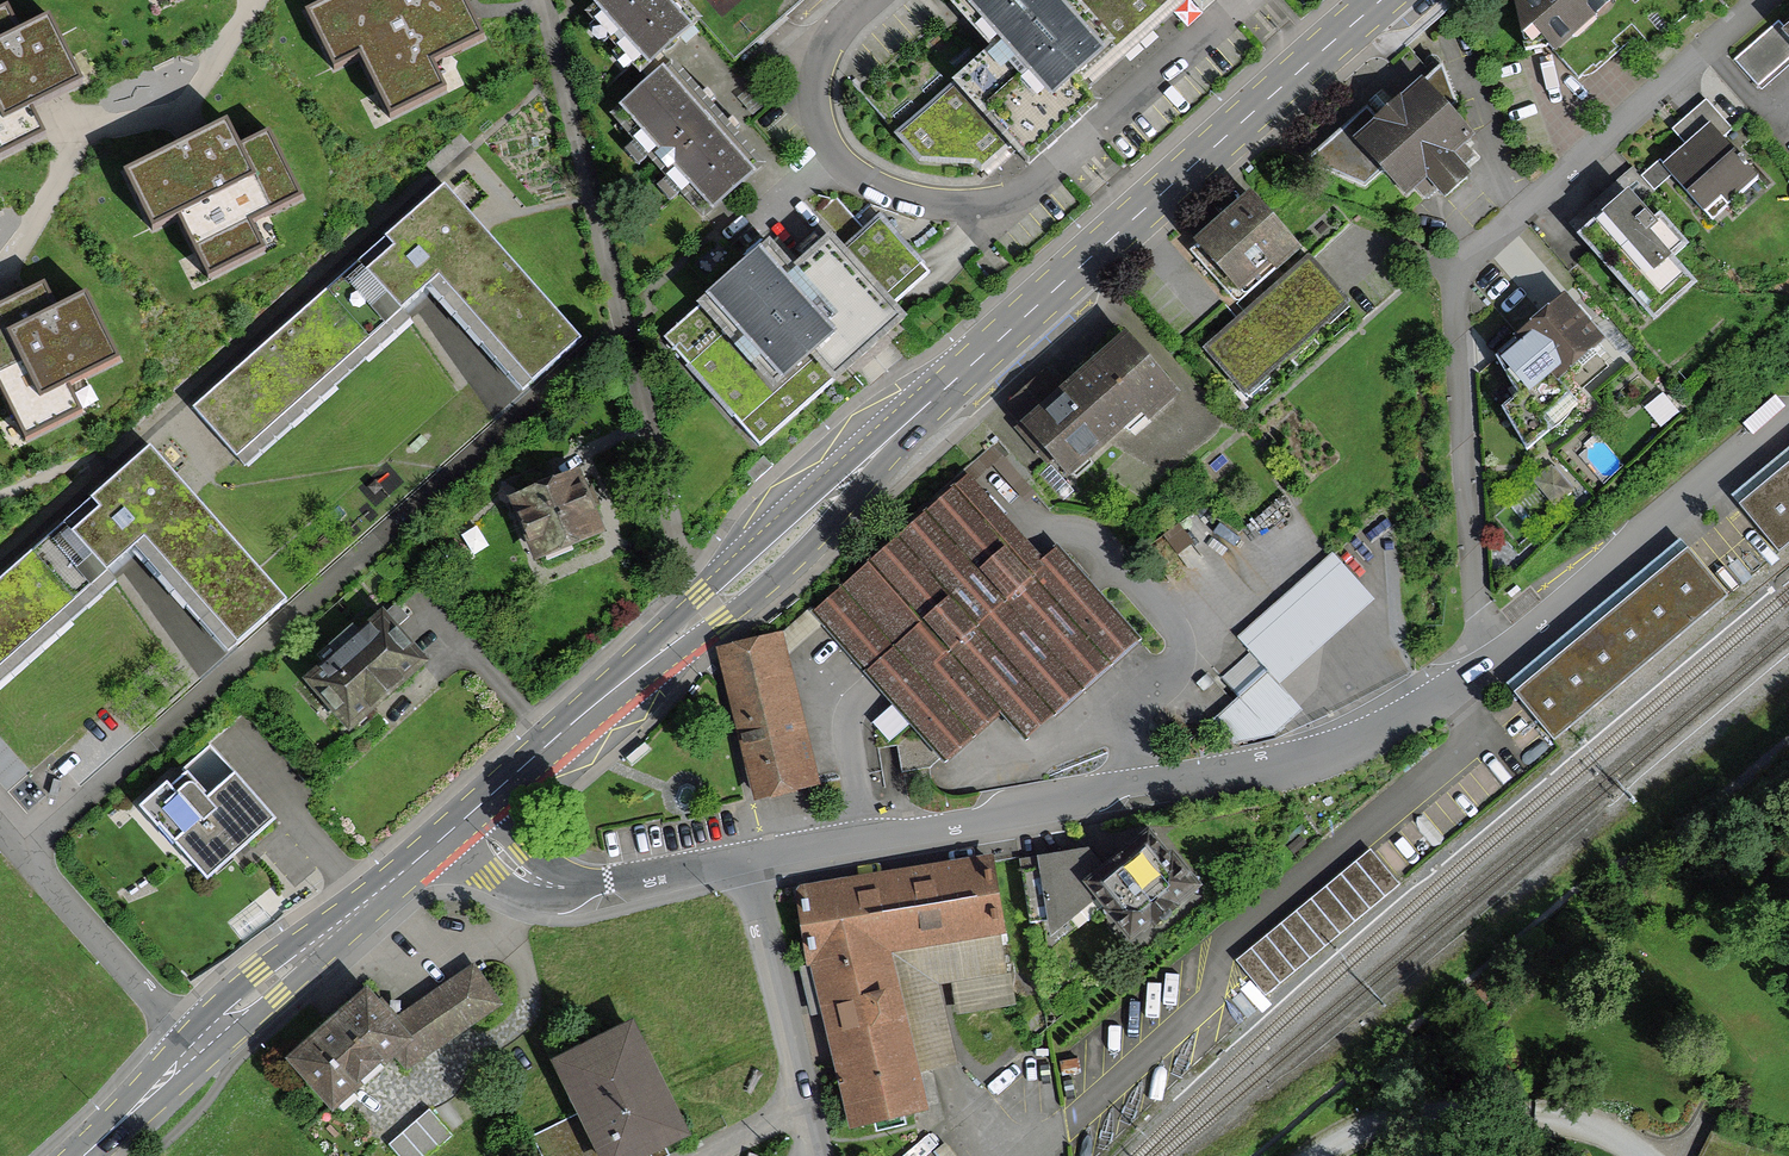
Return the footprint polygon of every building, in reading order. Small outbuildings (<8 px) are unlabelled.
[(309,13),(336,67),(360,55),(391,116),(445,89),(431,62),(481,37),(463,0),(335,0),(309,13)] [(669,0),(590,0),(589,1),(640,64),(689,25),(669,0)] [(1005,46),(1056,106),(1087,80),(1120,52),(1075,0),(966,0),(1005,46)] [(1211,13),(1227,0),(1200,0),(1211,13)] [(1534,39),(1547,28),(1569,52),(1627,0),(1527,0),(1534,39)] [(0,13),(0,157),(44,135),(31,108),(81,82),(49,20),(20,35),(7,9),(0,13)] [(1108,105),(1087,80),(1056,106),(1005,46),(898,136),(922,164),(982,164),(986,170),(1016,144),(1035,167),(1108,105)] [(759,169),(668,63),(609,113),(700,219),(759,169)] [(1372,109),(1311,162),(1370,187),(1390,171),(1419,204),(1440,186),(1454,202),(1482,179),(1466,160),(1487,142),(1460,110),(1449,67),(1384,122),(1372,109)] [(1717,125),(1670,164),(1712,214),(1729,200),(1735,207),(1765,182),(1717,125)] [(227,126),(128,175),(155,229),(179,217),(210,278),(264,251),(250,224),(300,199),(269,137),(240,151),(227,126)] [(438,188),(192,408),(230,451),(429,273),(527,382),(574,340),(438,188)] [(1586,235),(1660,320),(1704,282),(1685,261),(1699,249),(1671,217),(1664,224),(1636,192),(1586,235)] [(1203,247),(1249,298),(1279,270),(1285,277),(1309,255),(1258,198),(1203,247)] [(685,363),(758,446),(902,321),(884,300),(923,267),(880,218),(843,250),(830,236),(790,270),(768,245),(697,307),(720,332),(685,363)] [(1209,351),(1249,397),(1355,304),(1315,258),(1209,351)] [(0,309),(0,387),(26,439),(80,413),(67,385),(117,360),(85,298),(56,313),(43,287),(0,309)] [(1526,393),(1507,408),(1534,451),(1581,404),(1562,381),(1611,341),(1574,296),(1503,354),(1526,393)] [(1048,367),(1004,403),(1065,476),(1138,416),(1144,423),(1182,391),(1135,335),(1098,365),(1093,359),(1063,384),(1048,367)] [(0,580),(0,657),(134,537),(232,646),(279,604),(143,452),(0,580)] [(577,469),(508,497),(533,559),(603,531),(577,469)] [(1744,507),(1774,543),(1788,530),(1788,469),(1744,507)] [(811,608),(942,760),(998,711),(1022,738),(1136,640),(1054,545),(1038,559),(966,475),(811,608)] [(1721,599),(1679,547),(1506,687),(1548,739),(1721,599)] [(382,619),(298,687),(340,738),(423,669),(382,619)] [(819,790),(783,635),(718,650),(754,806),(819,790)] [(1278,738),(1305,711),(1253,651),(1220,679),(1237,698),(1211,721),(1233,747),(1278,738)] [(277,823),(209,746),(139,808),(206,884),(277,823)] [(1135,952),(1206,891),(1149,825),(1102,865),(1078,885),(1095,905),(1135,952)] [(1078,885),(1102,865),(1084,846),(1018,859),(1026,923),(1048,946),(1095,905),(1078,885)] [(1373,848),(1236,959),(1267,997),(1404,885),(1373,848)] [(983,855),(796,892),(843,1127),(923,1112),(919,1071),(894,958),(1000,934),(983,855)] [(1009,971),(1000,934),(894,958),(919,1071),(957,1063),(948,1020),(940,988),(1009,971)] [(1017,1003),(1009,971),(940,988),(948,1020),(1017,1003)] [(326,1114),(391,1053),(403,1072),(493,1016),(470,978),(387,1029),(353,992),(277,1061),(326,1114)] [(628,1028),(548,1064),(590,1155),(647,1155),(679,1142),(628,1028)] [(400,1155),(429,1155),(457,1133),(435,1107),(390,1144),(400,1155)] [(572,1122),(532,1142),(539,1155),(589,1155),(572,1122)]
